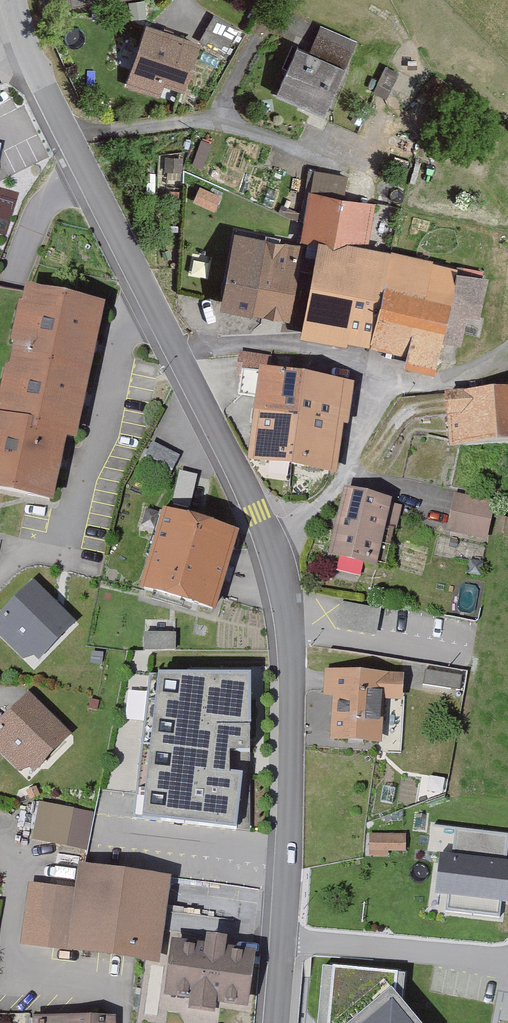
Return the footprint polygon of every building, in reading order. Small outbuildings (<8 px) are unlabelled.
[(58,12),(146,0),(56,0),(58,12)] [(237,31),(213,20),(201,46),(205,48),(225,57),(237,31)] [(201,46),(151,28),(130,88),(163,99),(167,87),(189,95),(205,48),(201,46)] [(312,55),(299,49),(279,97),(329,117),(359,46),(322,30),(312,55)] [(122,65),(135,68),(142,34),(129,31),(122,65)] [(19,194),(0,186),(0,218),(8,221),(19,194)] [(221,197),(200,188),(194,203),(215,212),(221,197)] [(377,207),(313,195),(303,245),(322,249),(305,339),(413,359),(411,369),(443,375),(463,268),(369,250),(377,207)] [(312,250),(238,238),(226,311),(300,323),(312,250)] [(23,286),(0,393),(0,490),(50,501),(64,435),(73,438),(102,303),(23,286)] [(354,380),(260,366),(248,457),(337,470),(344,422),(348,423),(354,380)] [(454,401),(458,454),(507,450),(507,396),(454,401)] [(180,455),(154,442),(146,457),(172,471),(180,455)] [(204,504),(207,474),(179,471),(176,501),(204,504)] [(392,496),(345,485),(329,553),(377,564),(392,496)] [(494,501),(455,494),(448,530),(487,537),(494,501)] [(236,529),(162,510),(142,588),(215,607),(236,529)] [(483,561),(469,559),(467,573),(482,575),(483,561)] [(37,587),(0,624),(0,625),(40,665),(78,628),(37,587)] [(338,628),(378,630),(380,603),(340,601),(338,628)] [(175,631),(145,632),(145,648),(175,648),(175,631)] [(252,671),(151,673),(134,818),(235,827),(250,828),(252,671)] [(409,678),(329,674),(327,702),(339,702),(337,744),(389,747),(391,704),(408,705),(409,678)] [(32,697),(0,728),(0,739),(37,777),(74,740),(32,697)] [(92,811),(40,802),(34,838),(85,847),(92,811)] [(455,818),(445,897),(507,904),(507,824),(455,818)] [(408,837),(371,838),(372,860),(408,860),(408,837)] [(78,892),(60,890),(53,941),(159,955),(169,877),(82,866),(78,892)] [(207,942),(172,938),(165,991),(246,1001),(253,950),(230,947),(232,935),(208,932),(207,942)] [(328,966),(323,1022),(412,1022),(402,1013),(405,974),(328,966)]
